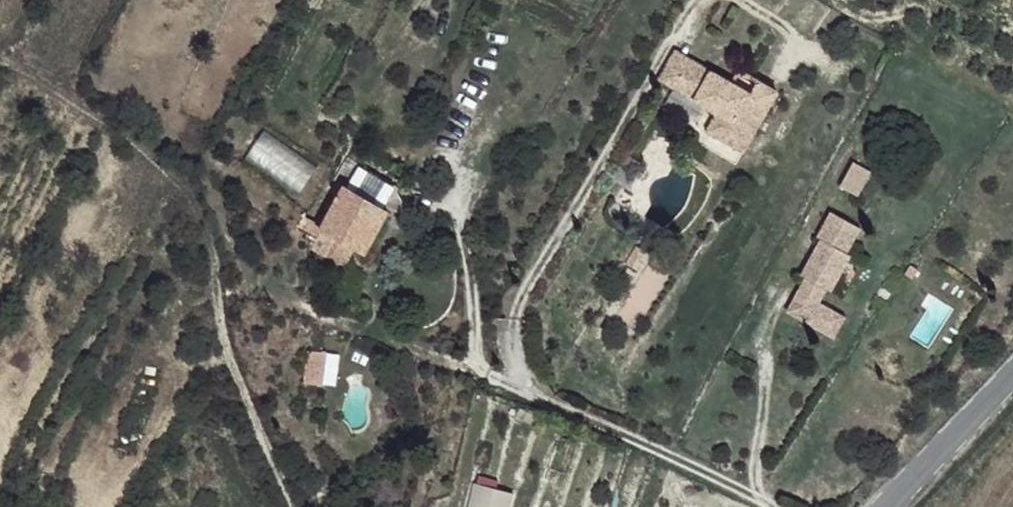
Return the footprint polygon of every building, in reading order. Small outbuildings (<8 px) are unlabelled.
[(776,89),(757,78),(750,91),(733,81),(675,48),(658,77),(672,84),(682,69),(696,76),(695,79),(702,83),(714,90),(706,104),(717,110),(707,127),(743,148),(776,89)] [(741,68),(733,81),(750,91),(757,78),(741,68)] [(696,76),(682,69),(672,84),(706,104),(714,90),(702,83),(695,79),(696,76)] [(743,148),(707,127),(699,140),(736,160),(743,148)] [(398,186),(356,164),(313,248),(346,265),(354,247),(368,253),(388,210),(387,209),(398,186)] [(876,176),(859,167),(846,192),(864,201),(876,176)] [(831,247),(817,269),(822,271),(816,285),(800,322),(835,340),(845,320),(829,311),(837,296),(843,299),(860,262),(854,259),(866,234),(838,218),(825,244),(831,247)] [(629,257),(620,274),(631,280),(640,263),(629,257)] [(822,271),(817,269),(811,282),(816,285),(822,271)] [(856,325),(845,320),(835,340),(847,346),(856,325)] [(302,384),(334,387),(338,354),(306,351),(302,384)] [(514,494),(472,484),(466,506),(510,506),(514,494)]
